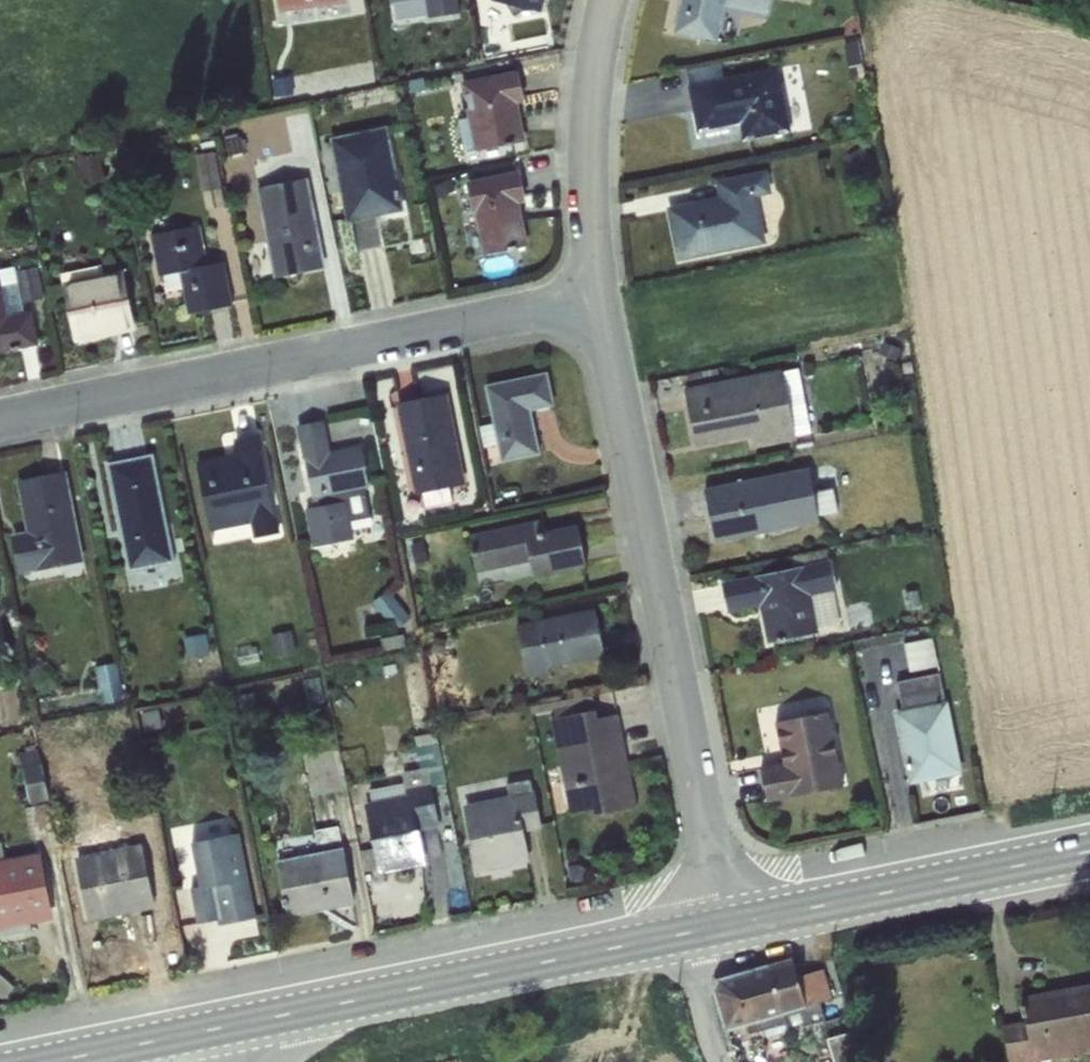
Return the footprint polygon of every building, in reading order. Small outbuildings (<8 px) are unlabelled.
[(341,0),(278,0),(279,10),(341,0)] [(460,13),(458,0),(426,0),(429,18),(460,13)] [(542,12),(544,0),(493,0),(542,12)] [(770,0),(680,0),(674,33),(717,42),(725,6),(768,13),(770,0)] [(778,68),(689,86),(698,132),(740,124),(744,139),(790,130),(778,68)] [(524,100),(518,71),(460,83),(475,150),(525,141),(519,103),(524,100)] [(347,222),(405,210),(388,126),(330,138),(347,222)] [(218,148),(201,152),(212,196),(229,192),(218,148)] [(527,201),(519,170),(467,181),(484,255),(528,246),(520,203),(527,201)] [(666,207),(677,261),(767,242),(758,196),(772,194),(767,170),(715,180),(718,196),(666,207)] [(309,178),(257,188),(274,278),(326,270),(309,178)] [(199,224),(150,235),(158,277),(179,274),(188,314),(233,305),(225,260),(225,261),(209,263),(199,224)] [(103,257),(65,264),(67,279),(106,272),(103,257)] [(136,330),(124,272),(63,285),(75,343),(136,330)] [(39,344),(32,311),(8,315),(0,280),(0,353),(39,344)] [(754,446),(795,438),(780,368),(684,388),(696,447),(752,436),(754,446)] [(502,463),(541,454),(532,410),(553,406),(546,372),(485,385),(502,463)] [(466,483),(447,393),(396,404),(415,494),(466,483)] [(312,498),(370,487),(361,445),(331,450),(323,420),(296,426),(312,498)] [(255,537),(282,531),(261,433),(235,439),(238,454),(197,462),(211,530),(252,521),(255,537)] [(106,462),(128,573),(176,563),(154,453),(106,462)] [(839,511),(834,486),(813,490),(809,469),(704,489),(714,541),(819,522),(819,516),(839,511)] [(11,534),(19,573),(85,560),(67,471),(17,481),(26,530),(11,534)] [(533,577),(586,567),(577,524),(547,530),(543,519),(469,534),(477,572),(529,563),(533,577)] [(811,596),(837,589),(831,559),(721,583),(728,613),(759,607),(768,643),(818,633),(811,596)] [(604,654),(594,608),(516,625),(527,676),(549,671),(549,667),(604,654)] [(938,634),(908,639),(913,668),(943,663),(938,634)] [(912,779),(964,770),(946,668),(894,678),(912,779)] [(575,816),(640,803),(622,711),(600,715),(598,708),(556,715),(575,816)] [(843,786),(827,711),(775,722),(783,763),(760,768),(767,802),(843,786)] [(378,871),(427,862),(418,812),(440,808),(432,768),(361,781),(378,871)] [(462,801),(476,870),(532,859),(526,827),(544,823),(534,774),(509,779),(512,792),(462,801)] [(259,912),(243,828),(193,837),(209,922),(259,912)] [(0,841),(0,922),(49,919),(44,846),(10,848),(10,840),(0,841)] [(141,840),(75,852),(87,917),(153,904),(141,840)] [(184,842),(198,922),(206,920),(192,841),(184,842)] [(278,853),(284,910),(352,903),(346,846),(278,853)] [(793,957),(714,974),(732,1056),(764,1049),(761,1037),(777,1033),(773,1015),(789,1011),(793,1029),(829,1021),(824,998),(835,996),(829,965),(796,972),(793,957)] [(1089,1050),(1089,979),(1013,989),(1022,1059),(1089,1050)]
